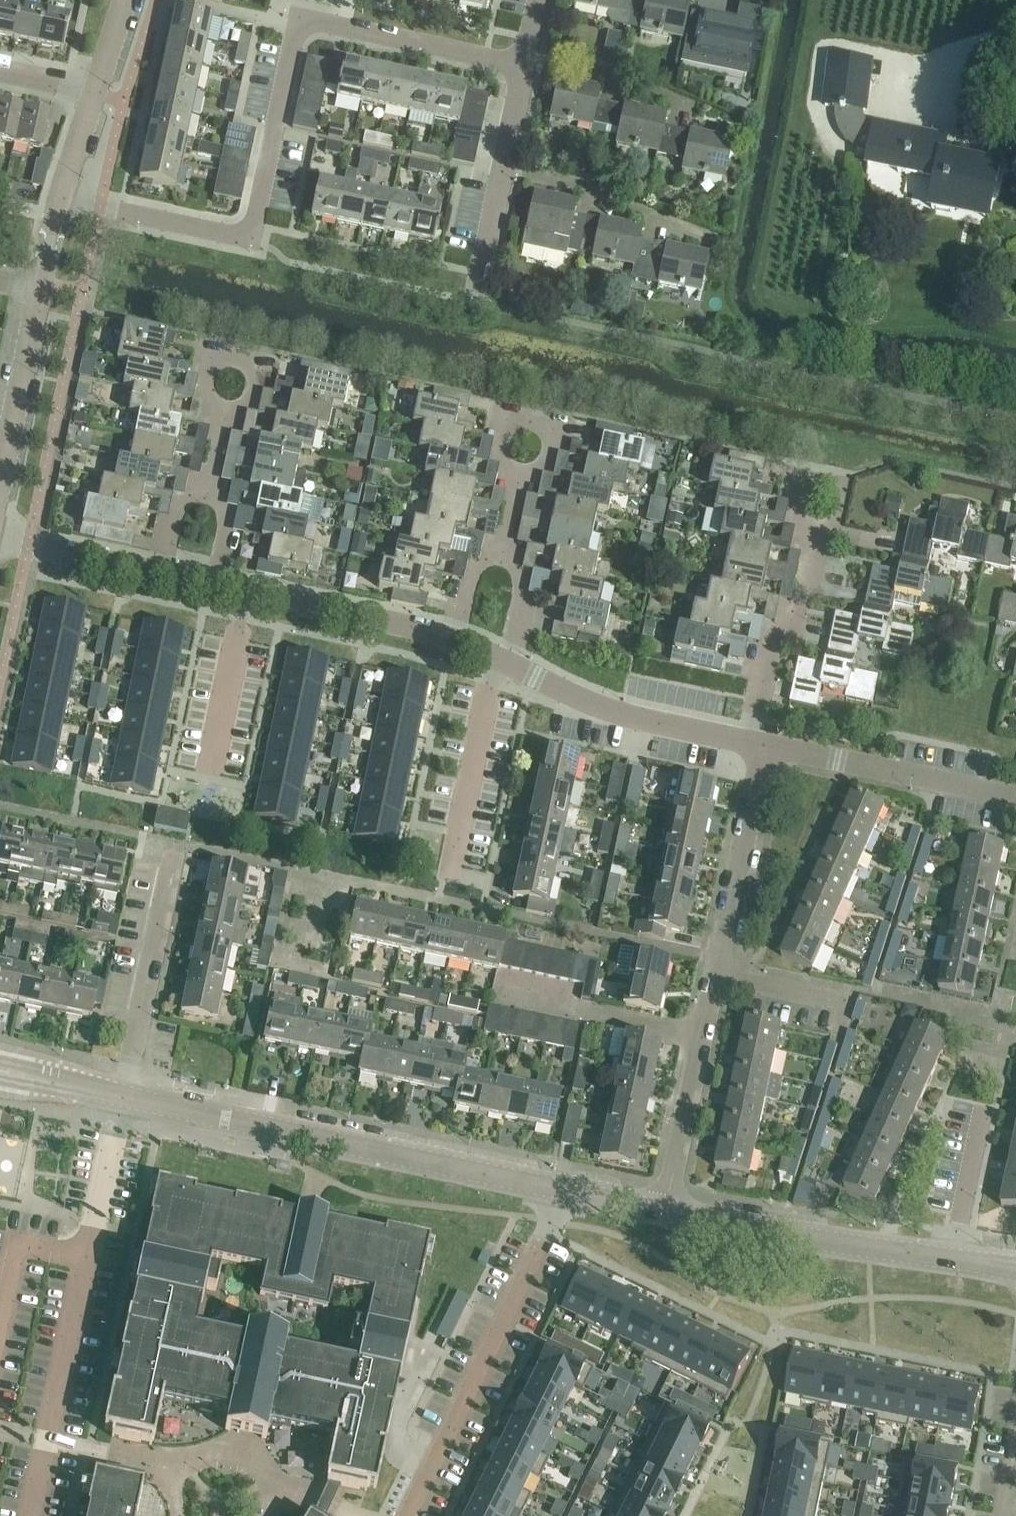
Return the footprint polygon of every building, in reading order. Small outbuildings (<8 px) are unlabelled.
[(628,29),(634,0),(576,0),(575,6),(609,14),(608,19),(612,25),(628,29)] [(628,29),(640,31),(640,33),(682,42),(687,14),(690,2),(682,0),(634,0),(628,29)] [(15,42),(22,9),(0,4),(0,39),(15,42)] [(22,9),(15,42),(39,47),(46,14),(22,9)] [(176,11),(171,35),(207,43),(213,18),(176,11)] [(46,14),(39,47),(64,52),(66,41),(74,42),(77,26),(69,25),(71,19),(46,14)] [(682,42),(681,43),(708,49),(706,59),(729,64),(727,75),(732,81),(736,82),(741,81),(745,78),(747,68),(749,68),(757,28),(715,19),(715,20),(687,14),(682,42)] [(171,35),(166,59),(202,67),(207,43),(171,35)] [(242,36),(238,49),(238,50),(249,52),(252,38),(242,36)] [(235,64),(246,66),(249,52),(238,50),(235,64)] [(822,110),(836,112),(836,114),(836,119),(836,122),(837,127),(839,132),(842,137),(845,142),(849,146),(853,149),(858,152),(862,154),(865,155),(865,159),(870,160),(869,168),(938,182),(932,210),(954,214),(956,206),(983,212),(989,183),(998,185),(1001,170),(944,159),(946,151),(916,145),(918,137),(877,129),(870,127),(868,125),(866,122),(865,119),(864,117),(864,115),(868,116),(875,63),(829,57),(822,110)] [(308,58),(306,70),(329,76),(332,63),(308,58)] [(166,59),(161,84),(197,91),(202,67),(166,59)] [(329,76),(327,87),(339,90),(336,100),(362,105),(369,68),(345,62),(344,66),(332,63),(329,76)] [(369,68),(362,105),(386,110),(394,73),(369,68)] [(306,70),(303,82),(327,87),(329,76),(306,70)] [(394,73),(386,110),(410,116),(418,78),(394,73)] [(418,78),(410,116),(434,121),(442,83),(418,78)] [(590,132),(605,135),(612,105),(598,102),(600,89),(559,80),(551,120),(591,129),(590,132)] [(303,82),(301,94),(324,99),(327,87),(303,82)] [(442,83),(434,121),(458,126),(461,116),(463,104),(466,92),(467,89),(442,83)] [(161,84),(155,108),(192,116),(197,91),(161,84)] [(231,84),(228,98),(239,101),(242,86),(231,84)] [(466,92),(463,104),(487,109),(490,97),(466,92)] [(301,94),(298,105),(322,111),(324,99),(301,94)] [(225,112),(236,115),(239,101),(228,98),(225,112)] [(463,104),(461,116),(484,121),(487,109),(463,104)] [(298,105),(295,117),(319,122),(322,111),(298,105)] [(612,105),(605,135),(617,137),(615,146),(658,155),(664,128),(666,116),(625,106),(625,107),(612,105)] [(14,145),(22,112),(0,107),(0,142),(14,145)] [(155,108),(150,132),(187,140),(192,116),(155,108)] [(22,112),(14,145),(41,151),(42,151),(50,118),(22,112)] [(461,116),(458,126),(458,127),(482,132),(484,121),(461,116)] [(739,127),(751,129),(753,118),(741,116),(739,127)] [(293,129),(317,134),(319,122),(295,117),(293,129)] [(229,127),(226,139),(254,145),(257,133),(229,127)] [(331,127),(329,138),(343,140),(346,130),(331,127)] [(458,127),(455,139),(479,144),(482,132),(458,127)] [(664,128),(658,155),(659,156),(658,157),(683,162),(681,172),(725,181),(734,141),(691,132),(691,134),(664,128)] [(150,132),(145,157),(181,165),(184,151),(192,152),(195,142),(187,140),(150,132)] [(365,134),(363,145),(378,148),(380,137),(365,134)] [(380,137),(378,148),(392,151),(395,140),(380,137)] [(226,139),(224,150),(251,156),(254,145),(226,139)] [(455,139),(453,151),(477,156),(479,144),(455,139)] [(340,157),(342,146),(328,144),(325,154),(340,157)] [(414,145),(412,155),(426,158),(428,148),(414,145)] [(428,148),(426,158),(441,161),(443,151),(428,148)] [(224,150),(221,162),(249,168),(251,156),(224,150)] [(41,151),(40,159),(48,160),(50,153),(42,151),(41,151)] [(373,164),(374,164),(376,154),(362,151),(360,161),(373,164)] [(453,151),(450,163),(474,168),(477,156),(453,151)] [(376,154),(374,164),(389,167),(391,157),(376,154)] [(176,189),(181,165),(145,157),(140,181),(176,189)] [(360,161),(358,173),(359,173),(358,177),(370,179),(373,164),(360,161)] [(409,172),(422,175),(423,175),(425,164),(411,161),(409,172)] [(221,162),(219,174),(246,180),(249,168),(221,162)] [(425,164),(423,175),(427,176),(437,178),(439,167),(425,164)] [(577,166),(574,176),(587,179),(589,170),(577,166)] [(344,186),(337,224),(361,229),(369,191),(356,188),(358,177),(359,173),(358,173),(348,171),(344,186)] [(219,174),(216,185),(244,191),(246,180),(219,174)] [(312,218),(337,224),(344,186),(320,181),(312,218)] [(213,198),(241,204),(244,191),(216,185),(213,198)] [(417,201),(409,239),(434,244),(442,207),(427,204),(430,191),(420,189),(417,201)] [(369,191),(361,229),(385,234),(393,196),(369,191)] [(580,255),(580,254),(587,218),(574,216),(576,202),(535,194),(524,247),(567,256),(568,252),(580,255)] [(393,196),(385,234),(409,239),(417,201),(393,196)] [(587,218),(580,254),(583,255),(586,243),(590,244),(595,245),(592,260),(634,268),(639,241),(642,229),(601,220),(601,221),(587,218)] [(639,241),(634,268),(631,281),(659,286),(701,295),(710,255),(667,246),(667,247),(639,241)] [(555,297),(552,311),(566,313),(569,300),(555,297)] [(572,307),(571,314),(582,317),(583,309),(584,307),(573,305),(572,307)] [(128,364),(170,372),(177,374),(179,365),(161,361),(164,347),(173,348),(176,336),(126,325),(118,362),(128,364)] [(276,383),(274,394),(285,396),(285,397),(292,399),(333,407),(344,410),(349,385),(352,373),(326,368),(302,362),(299,375),(308,377),(305,389),(276,383)] [(123,387),(134,390),(176,399),(194,403),(196,393),(167,387),(170,372),(128,364),(123,387)] [(140,415),(181,424),(199,428),(202,418),(173,412),(176,399),(134,390),(129,413),(140,415)] [(413,424),(423,426),(465,435),(472,436),(474,427),(456,423),(459,409),(468,411),(471,398),(435,391),(432,402),(418,399),(413,424)] [(258,416),(318,428),(328,431),(333,407),(292,399),(289,413),(260,407),(258,416)] [(368,400),(365,413),(378,416),(381,403),(368,400)] [(76,414),(74,424),(87,426),(89,417),(76,414)] [(140,415),(135,439),(194,451),(196,442),(178,438),(181,424),(140,415)] [(260,441),(302,450),(313,452),(318,428),(276,420),(273,433),(255,429),(253,439),(260,441)] [(69,431),(66,445),(74,447),(77,433),(78,426),(70,424),(69,431)] [(580,459),(587,461),(629,469),(640,472),(645,447),(631,444),(634,432),(597,425),(595,437),(603,439),(600,453),(582,449),(580,459)] [(365,426),(363,437),(371,439),(373,428),(365,426)] [(418,450),(429,452),(471,461),(477,463),(478,462),(489,464),(491,456),(479,453),(462,449),(465,435),(423,426),(418,450)] [(362,437),(360,446),(370,448),(372,439),(371,439),(363,437),(362,437)] [(135,439),(130,461),(171,470),(175,456),(193,459),(194,451),(135,439)] [(239,451),(237,459),(297,472),(302,450),(260,441),(258,454),(239,451)] [(435,478),(476,487),(483,488),(483,487),(495,490),(497,481),(485,478),(468,475),(471,461),(429,452),(424,476),(435,478)] [(719,489),(760,498),(768,500),(769,491),(752,486),(755,472),(764,474),(766,461),(729,453),(727,465),(713,462),(708,487),(719,489)] [(254,472),(251,486),(301,497),(306,474),(297,472),(237,459),(227,457),(225,466),(254,472)] [(120,459),(115,482),(156,490),(159,477),(188,483),(190,474),(171,470),(130,461),(120,459)] [(556,469),(554,477),(554,478),(571,481),(613,490),(624,492),(629,469),(587,461),(584,475),(578,473),(579,469),(567,467),(566,471),(556,469)] [(61,464),(60,470),(66,471),(74,473),(75,467),(67,466),(61,464)] [(349,467),(346,481),(360,484),(363,470),(349,467)] [(369,472),(367,485),(376,487),(378,473),(369,472)] [(435,478),(430,501),(500,516),(502,507),(473,501),(476,487),(435,478)] [(104,479),(99,503),(140,512),(143,498),(172,504),(174,494),(156,490),(115,482),(104,479)] [(540,489),(538,498),(538,499),(556,503),(597,512),(608,514),(613,490),(571,481),(569,495),(540,489)] [(259,498),(256,512),(308,523),(313,500),(301,497),(251,486),(233,483),(229,498),(241,501),(242,494),(259,498)] [(660,486),(657,500),(665,501),(668,488),(660,486)] [(714,512),(725,514),(766,523),(784,527),(786,518),(757,512),(760,498),(719,489),(714,512)] [(367,490),(364,504),(375,506),(378,492),(367,490)] [(346,495),(344,504),(358,507),(360,498),(357,497),(356,497),(346,495)] [(889,498),(886,514),(899,517),(903,501),(889,498)] [(98,529),(95,541),(130,548),(133,535),(124,533),(127,519),(145,522),(147,514),(140,512),(99,503),(88,501),(83,526),(98,529)] [(430,501),(425,524),(466,532),(469,518),(498,524),(500,516),(430,501)] [(911,523),(903,560),(902,564),(930,570),(934,549),(959,554),(958,561),(984,567),(990,539),(965,534),(970,508),(943,502),(941,513),(935,512),(931,527),(911,523)] [(524,511),(522,519),(592,534),(597,512),(556,503),(553,516),(524,511)] [(346,507),(343,523),(347,524),(354,526),(357,509),(346,507)] [(263,531),(262,538),(303,546),(308,523),(256,512),(238,508),(235,525),(263,531)] [(361,511),(358,524),(369,527),(372,514),(361,511)] [(670,513),(668,524),(681,527),(683,516),(670,513)] [(719,538),(730,540),(772,549),(790,553),(792,543),(763,537),(766,523),(725,514),(719,538)] [(549,534),(547,548),(587,557),(592,534),(522,519),(520,528),(549,534)] [(415,521),(410,544),(451,553),(454,539),(472,543),(483,545),(484,538),(485,536),(474,534),(466,532),(425,524),(415,521)] [(984,567),(1011,572),(1013,565),(1015,566),(1015,524),(1008,523),(1004,542),(990,539),(984,567)] [(342,530),(339,545),(349,547),(352,532),(346,531),(342,530)] [(643,533),(640,544),(654,547),(657,537),(643,533)] [(665,533),(662,546),(678,549),(680,536),(665,533)] [(259,562),(256,575),(281,580),(283,569),(309,575),(314,549),(303,546),(262,538),(255,536),(253,546),(271,550),(268,564),(259,562)] [(730,540),(725,563),(796,578),(798,569),(787,567),(769,563),(772,549),(730,540)] [(399,542),(394,566),(435,575),(438,560),(456,564),(467,566),(469,557),(451,553),(410,544),(399,542)] [(640,544),(637,558),(651,561),(654,547),(640,544)] [(555,560),(552,574),(593,583),(598,559),(587,557),(547,548),(539,547),(528,545),(528,547),(526,554),(537,556),(555,560)] [(353,546),(351,556),(363,559),(366,548),(353,546)] [(874,569),(865,611),(893,617),(897,595),(922,600),(920,608),(948,614),(954,586),(928,581),(930,570),(902,564),(903,560),(898,558),(894,574),(874,569)] [(378,588),(394,592),(392,604),(425,611),(428,598),(419,596),(422,582),(440,585),(442,576),(435,575),(394,566),(383,563),(378,588)] [(725,563),(720,586),(762,595),(765,581),(783,585),(794,587),(796,578),(725,563)] [(561,585),(558,600),(599,608),(604,586),(593,583),(552,574),(534,570),(532,579),(561,585)] [(636,582),(635,591),(643,592),(645,584),(636,582)] [(710,584),(705,607),(746,616),(749,602),(778,608),(780,599),(762,595),(720,586),(710,584)] [(999,624),(1015,628),(1015,599),(1005,597),(999,624)] [(555,624),(552,637),(576,642),(579,631),(604,636),(610,611),(599,608),(558,600),(551,598),(549,608),(567,611),(564,626),(555,624)] [(46,605),(40,632),(79,639),(85,613),(46,605)] [(694,605),(689,628),(731,637),(734,623),(752,627),(748,641),(759,644),(762,630),(764,620),(746,616),(705,607),(694,605)] [(837,616),(828,657),(855,663),(860,641),(885,647),(883,655),(911,660),(916,633),(891,627),(893,617),(865,611),(863,621),(837,616)] [(646,622),(643,636),(653,638),(656,624),(646,622)] [(146,625),(141,652),(178,660),(184,633),(146,625)] [(678,626),(671,662),(670,663),(721,674),(724,660),(715,659),(717,647),(730,650),(728,660),(744,663),(748,641),(731,637),(689,628),(678,626)] [(1005,629),(998,627),(996,639),(1003,640),(1005,629)] [(99,631),(97,643),(106,645),(109,633),(99,631)] [(40,632),(35,658),(74,666),(79,639),(40,632)] [(115,634),(113,646),(122,648),(125,636),(115,634)] [(580,634),(578,643),(579,643),(591,646),(597,647),(599,638),(580,634)] [(97,643),(94,655),(104,657),(106,645),(97,643)] [(113,646),(110,658),(120,660),(122,648),(113,646)] [(141,652),(135,679),(173,687),(178,660),(141,652)] [(289,655),(283,682),(322,690),(327,663),(289,655)] [(846,701),(871,706),(874,707),(879,679),(853,674),(855,663),(828,657),(826,668),(800,663),(791,705),(818,710),(823,688),(848,693),(846,701)] [(35,658),(29,685),(68,693),(74,666),(35,658)] [(389,676),(383,702),(422,710),(427,684),(389,676)] [(135,679),(129,706),(167,714),(173,687),(135,679)] [(342,681),(340,693),(349,695),(352,683),(342,681)] [(283,682),(278,709),(316,717),(322,690),(283,682)] [(358,684),(356,696),(365,698),(368,686),(358,684)] [(29,685),(24,712),(63,720),(68,693),(29,685)] [(92,686),(89,698),(90,698),(98,700),(101,687),(92,686)] [(101,687),(98,700),(107,701),(109,689),(101,687)] [(340,693),(337,705),(347,707),(349,695),(340,693)] [(356,696),(353,709),(363,710),(365,698),(356,696)] [(877,696),(875,704),(886,706),(887,698),(877,696)] [(89,698),(87,710),(96,712),(98,700),(90,698),(89,698)] [(98,700),(96,712),(99,712),(105,713),(107,701),(98,700)] [(383,702),(378,729),(416,737),(422,710),(383,702)] [(129,706),(124,732),(161,740),(167,714),(129,706)] [(278,709),(272,736),(311,743),(316,717),(278,709)] [(24,712),(18,739),(57,747),(63,720),(24,712)] [(378,729),(372,756),(411,764),(416,737),(378,729)] [(124,732),(118,759),(156,767),(161,740),(124,732)] [(272,736),(267,762),(306,770),(311,743),(272,736)] [(335,736),(333,748),(342,750),(344,738),(335,736)] [(344,738),(342,750),(350,751),(353,739),(344,738)] [(18,739),(13,765),(52,773),(57,747),(18,739)] [(76,739),(74,751),(84,753),(86,741),(76,739)] [(93,742),(90,754),(100,756),(102,744),(93,742)] [(333,748),(330,760),(339,762),(342,750),(333,748)] [(342,750),(339,762),(348,763),(350,751),(342,750)] [(74,751),(72,763),(81,765),(84,753),(74,751)] [(545,751),(539,776),(575,783),(580,759),(545,751)] [(90,754),(88,766),(97,768),(100,756),(90,754)] [(372,756),(367,783),(405,790),(411,764),(372,756)] [(118,759),(112,786),(150,794),(156,767),(118,759)] [(267,762),(261,789),(300,797),(306,770),(267,762)] [(615,766),(610,791),(622,793),(627,769),(615,766)] [(634,770),(629,795),(641,797),(646,773),(634,770)] [(539,776),(534,801),(570,808),(575,783),(539,776)] [(679,780),(674,804),(710,812),(715,787),(679,780)] [(367,783),(361,809),(400,817),(405,790),(367,783)] [(261,789),(256,816),(295,824),(300,797),(261,789)] [(320,789),(317,801),(327,803),(329,791),(320,789)] [(607,802),(619,804),(622,793),(610,791),(607,802)] [(336,792),(333,805),(343,806),(345,794),(336,792)] [(629,795),(626,805),(639,808),(641,797),(629,795)] [(854,795),(844,818),(876,832),(886,810),(854,795)] [(317,801),(315,814),(325,815),(327,803),(317,801)] [(534,801),(529,825),(564,832),(570,808),(534,801)] [(674,804),(669,829),(705,836),(710,812),(674,804)] [(333,805),(331,817),(340,819),(343,806),(333,805)] [(361,809),(356,836),(394,844),(400,817),(361,809)] [(158,811),(154,829),(187,836),(191,818),(158,811)] [(844,818),(834,841),(866,855),(876,832),(844,818)] [(529,825),(524,849),(559,857),(562,844),(574,846),(577,835),(564,832),(529,825)] [(604,825),(601,840),(611,842),(614,827),(604,825)] [(620,829),(617,843),(628,845),(631,831),(620,829)] [(669,829),(664,853),(700,861),(705,836),(669,829)] [(914,829),(908,847),(916,849),(922,832),(914,829)] [(0,846),(0,868),(9,870),(8,875),(19,878),(28,836),(12,833),(11,835),(3,834),(0,846)] [(28,836),(19,878),(18,883),(43,888),(45,877),(53,841),(28,836)] [(927,838),(921,856),(929,859),(935,841),(927,838)] [(598,855),(608,857),(611,842),(601,840),(598,855)] [(53,841),(45,877),(57,880),(56,885),(68,887),(76,846),(53,841)] [(834,841),(823,864),(855,878),(866,855),(834,841)] [(971,842),(965,869),(1000,877),(1006,850),(971,842)] [(614,859),(625,861),(628,845),(617,843),(614,859)] [(76,846),(68,887),(80,890),(81,885),(93,888),(101,852),(76,846)] [(901,867),(910,870),(916,849),(908,847),(901,867)] [(524,849),(519,873),(554,881),(559,857),(524,849)] [(101,852),(93,888),(92,893),(118,899),(126,860),(117,858),(118,855),(101,852)] [(664,853),(659,877),(694,885),(700,861),(664,853)] [(921,856),(914,876),(923,879),(929,859),(921,856)] [(823,864),(813,887),(845,901),(855,878),(823,864)] [(212,867),(207,892),(242,899),(248,874),(212,867)] [(965,869),(960,893),(995,900),(1000,877),(965,869)] [(529,902),(526,913),(554,919),(557,906),(549,905),(554,881),(519,873),(513,899),(529,902)] [(593,874),(590,889),(601,891),(604,876),(593,874)] [(899,876),(893,895),(902,897),(908,879),(899,876)] [(610,877),(607,892),(617,894),(620,879),(610,877)] [(659,877),(653,902),(689,909),(694,885),(659,877)] [(911,886),(905,903),(914,906),(920,888),(911,886)] [(813,887),(803,910),(834,925),(845,901),(813,887)] [(587,903),(598,905),(601,891),(590,889),(587,903)] [(274,891),(271,905),(281,907),(284,893),(274,891)] [(207,892),(202,916),(237,923),(242,899),(207,892)] [(607,892),(604,907),(614,909),(617,894),(607,892)] [(960,893),(955,916),(990,925),(995,900),(960,893)] [(886,915),(895,918),(902,897),(893,895),(886,915)] [(639,924),(636,937),(664,943),(666,931),(684,935),(689,909),(653,902),(648,926),(639,924)] [(899,924),(907,927),(914,906),(905,903),(899,924)] [(11,917),(13,907),(0,904),(0,914),(11,917)] [(268,921),(278,923),(281,907),(271,905),(268,921)] [(350,940),(375,946),(382,911),(358,906),(350,940)] [(11,917),(28,920),(30,911),(13,907),(11,917)] [(803,910),(793,932),(825,947),(834,925),(803,910)] [(382,911),(375,946),(400,951),(407,916),(382,911)] [(44,914),(42,923),(42,924),(58,927),(59,927),(61,917),(44,914)] [(202,916),(197,940),(232,948),(237,923),(202,916)] [(407,916),(400,951),(424,956),(431,921),(407,916)] [(955,916),(951,939),(985,947),(990,925),(955,916)] [(59,927),(58,927),(76,931),(78,921),(61,917),(59,927)] [(431,921),(424,956),(449,961),(456,927),(431,921)] [(14,932),(32,936),(34,926),(16,923),(14,932)] [(883,924),(877,944),(886,947),(892,927),(883,924)] [(93,925),(91,934),(109,937),(111,928),(93,925)] [(34,926),(32,936),(49,940),(51,930),(34,926)] [(456,927),(449,961),(473,967),(480,932),(456,927)] [(266,930),(261,954),(271,956),(276,932),(266,930)] [(480,932),(473,967),(497,972),(498,966),(503,941),(504,937),(480,932)] [(813,972),(825,947),(793,932),(781,958),(813,972)] [(64,943),(81,946),(83,937),(66,933),(64,943)] [(507,934),(506,941),(517,943),(518,936),(507,934)] [(896,934),(891,949),(899,952),(904,937),(896,934)] [(83,937),(81,946),(98,950),(100,940),(83,937)] [(951,939),(945,964),(980,973),(985,947),(951,939)] [(197,940),(192,965),(227,972),(232,948),(197,940)] [(503,941),(498,966),(511,969),(517,944),(503,941)] [(517,944),(511,969),(524,972),(529,947),(517,944)] [(871,963),(879,966),(886,947),(877,944),(871,963)] [(529,947),(524,972),(536,975),(541,950),(529,947)] [(635,949),(628,981),(664,988),(669,963),(654,960),(655,953),(635,949)] [(891,949),(884,972),(892,975),(899,952),(891,949)] [(541,950),(536,975),(548,977),(553,952),(541,950)] [(553,952),(548,977),(560,980),(565,955),(553,952)] [(257,969),(268,972),(271,956),(261,954),(257,969)] [(565,955),(560,980),(572,982),(577,957),(565,955)] [(577,957),(572,982),(584,985),(590,960),(577,957)] [(590,960),(584,985),(596,988),(602,963),(590,960)] [(0,967),(0,1004),(17,1007),(25,971),(26,971),(27,966),(1,961),(0,967)] [(945,964),(939,992),(974,999),(980,973),(945,964)] [(192,965),(187,989),(222,996),(227,972),(192,965)] [(869,968),(863,987),(872,990),(878,971),(869,968)] [(25,971),(17,1007),(41,1012),(49,971),(39,969),(38,974),(26,971),(25,971)] [(49,971),(41,1012),(66,1018),(73,981),(61,978),(62,974),(49,971)] [(354,973),(352,983),(366,986),(368,975),(354,973)] [(368,975),(366,986),(382,989),(384,978),(368,975)] [(288,986),(303,989),(305,979),(290,976),(288,986)] [(74,977),(73,981),(66,1018),(82,1021),(83,1019),(92,1020),(99,986),(86,984),(86,979),(74,977)] [(305,979),(303,989),(318,993),(320,982),(305,979)] [(659,1014),(664,988),(628,981),(623,1007),(659,1014)] [(336,997),(351,1000),(354,989),(339,986),(336,997)] [(253,988),(251,1003),(261,1005),(264,990),(253,988)] [(401,988),(399,999),(414,1002),(416,991),(401,988)] [(217,1021),(222,996),(187,989),(182,1014),(217,1021)] [(354,989),(351,1000),(366,1003),(368,992),(354,989)] [(416,991),(414,1002),(429,1005),(431,994),(416,991)] [(265,1042),(290,1048),(298,1013),(300,1003),(275,997),(273,1007),(265,1042)] [(450,998),(448,1009),(463,1013),(465,1001),(450,998)] [(465,1001),(463,1013),(477,1016),(480,1005),(465,1001)] [(384,1013),(398,1016),(400,1005),(386,1002),(384,1013)] [(247,1018),(258,1020),(261,1005),(251,1003),(247,1018)] [(859,1003),(853,1022),(861,1025),(867,1006),(859,1003)] [(400,1005),(398,1016),(413,1019),(415,1008),(400,1005)] [(906,1007),(903,1014),(906,1021),(912,1024),(918,1012),(906,1007)] [(489,1009),(486,1023),(484,1034),(497,1036),(502,1011),(489,1009)] [(502,1011),(497,1036),(510,1039),(515,1014),(502,1011)] [(432,1024),(446,1027),(448,1016),(435,1012),(432,1024)] [(298,1013),(290,1048),(314,1053),(322,1018),(298,1013)] [(515,1014),(510,1039),(523,1041),(528,1016),(515,1014)] [(448,1016),(446,1027),(462,1030),(464,1019),(448,1016)] [(528,1016),(523,1041),(536,1044),(540,1019),(528,1016)] [(322,1018),(314,1053),(339,1058),(346,1023),(322,1018)] [(540,1019),(536,1044),(548,1047),(553,1022),(540,1019)] [(474,1021),(472,1029),(484,1032),(486,1023),(474,1020),(474,1021)] [(748,1020),(743,1043),(778,1050),(782,1028),(748,1020)] [(553,1022),(548,1047),(561,1049),(566,1024),(553,1022)] [(339,1058),(361,1063),(363,1063),(368,1041),(370,1028),(346,1023),(339,1058)] [(566,1024),(561,1049),(565,1050),(574,1052),(579,1027),(566,1024)] [(917,1027),(907,1049),(939,1064),(949,1042),(917,1027)] [(586,1029),(581,1053),(599,1057),(601,1047),(596,1046),(599,1032),(586,1029)] [(849,1033),(843,1052),(852,1055),(858,1036),(849,1033)] [(625,1036),(620,1061),(655,1069),(661,1044),(625,1036)] [(363,1063),(361,1063),(358,1075),(383,1080),(391,1046),(368,1041),(363,1063)] [(415,1051),(408,1086),(432,1091),(442,1046),(431,1043),(429,1054),(415,1051)] [(743,1043),(738,1066),(773,1074),(777,1052),(778,1050),(743,1043)] [(830,1044),(824,1064),(832,1067),(838,1047),(830,1044)] [(391,1046),(383,1080),(408,1086),(415,1051),(391,1046)] [(432,1091),(456,1096),(457,1096),(462,1074),(463,1074),(465,1062),(452,1059),(454,1048),(442,1046),(432,1091)] [(897,1071),(896,1073),(929,1087),(939,1064),(907,1049),(897,1071)] [(565,1050),(563,1063),(571,1065),(574,1052),(565,1050)] [(843,1052),(837,1072),(845,1074),(852,1055),(843,1052)] [(620,1061),(615,1086),(650,1093),(655,1069),(620,1061)] [(579,1063),(576,1073),(575,1078),(586,1080),(590,1065),(579,1063)] [(818,1083),(826,1085),(832,1067),(824,1064),(818,1083)] [(729,1076),(727,1090),(733,1091),(732,1094),(767,1101),(780,1104),(785,1080),(772,1078),(773,1074),(738,1066),(738,1068),(738,1070),(737,1070),(736,1078),(733,1077),(729,1076)] [(887,1094),(886,1095),(919,1110),(928,1088),(929,1087),(896,1073),(896,1074),(887,1094)] [(457,1096),(456,1096),(453,1109),(478,1114),(486,1079),(463,1074),(462,1074),(457,1096)] [(572,1092),(573,1092),(583,1095),(586,1080),(575,1078),(572,1092)] [(486,1079),(478,1114),(502,1119),(510,1084),(486,1079)] [(834,1081),(828,1098),(837,1101),(842,1084),(834,1081)] [(510,1084),(502,1119),(526,1124),(534,1089),(510,1084)] [(615,1086),(610,1110),(645,1117),(650,1093),(615,1086)] [(534,1089),(526,1124),(551,1129),(560,1095),(534,1089)] [(814,1092),(811,1103),(808,1110),(817,1113),(823,1095),(814,1092)] [(732,1095),(727,1118),(762,1125),(767,1102),(767,1101),(732,1094),(732,1095)] [(886,1097),(876,1118),(909,1133),(918,1111),(919,1110),(886,1095),(886,1097)] [(828,1098),(822,1119),(830,1122),(837,1101),(828,1098)] [(569,1109),(567,1121),(580,1124),(582,1112),(569,1109)] [(610,1110),(604,1135),(640,1143),(645,1117),(610,1110)] [(811,1133),(813,1126),(817,1113),(808,1110),(802,1131),(811,1133)] [(727,1120),(722,1143),(756,1151),(761,1127),(762,1125),(727,1118),(727,1120)] [(876,1118),(866,1141),(898,1156),(909,1133),(876,1118)] [(567,1121),(561,1147),(574,1150),(580,1124),(567,1121)] [(819,1129),(814,1144),(822,1146),(827,1131),(819,1129)] [(635,1167),(640,1143),(604,1135),(599,1160),(635,1167)] [(799,1140),(793,1159),(801,1163),(808,1143),(799,1140)] [(855,1165),(855,1166),(887,1181),(898,1156),(866,1141),(855,1165)] [(722,1144),(716,1170),(751,1177),(756,1151),(722,1143),(722,1144)] [(809,1161),(807,1167),(815,1169),(817,1164),(821,1149),(822,1146),(814,1144),(809,1161)] [(1007,1182),(1015,1184),(1015,1154),(1013,1153),(1007,1182)] [(787,1178),(796,1181),(801,1163),(793,1159),(785,1156),(779,1172),(788,1175),(787,1178)] [(855,1166),(844,1189),(877,1204),(887,1181),(855,1166)] [(121,1357),(122,1358),(114,1392),(113,1392),(112,1396),(104,1432),(113,1434),(112,1439),(151,1447),(152,1443),(154,1443),(163,1401),(229,1415),(228,1418),(233,1419),(233,1416),(243,1418),(242,1424),(254,1427),(256,1420),(265,1423),(264,1426),(269,1427),(270,1424),(272,1424),(336,1438),(327,1480),(328,1481),(327,1485),(366,1493),(367,1489),(376,1491),(385,1451),(384,1450),(388,1434),(392,1413),(392,1412),(399,1378),(400,1378),(400,1377),(401,1374),(409,1337),(408,1337),(417,1293),(419,1284),(420,1284),(422,1278),(426,1258),(423,1258),(427,1242),(429,1242),(430,1240),(382,1230),(381,1234),(377,1233),(327,1222),(328,1215),(299,1209),(297,1215),(282,1212),(282,1211),(277,1210),(236,1201),(235,1202),(203,1195),(196,1194),(197,1190),(158,1182),(158,1184),(160,1184),(157,1201),(154,1200),(151,1214),(151,1217),(152,1217),(143,1257),(142,1257),(135,1290),(136,1291),(131,1317),(129,1317),(127,1328),(121,1357)] [(1007,1182),(1002,1208),(1015,1211),(1015,1184),(1007,1182)] [(581,1271),(562,1310),(577,1317),(575,1322),(589,1329),(610,1285),(581,1271)] [(610,1285),(589,1329),(603,1336),(605,1332),(619,1338),(638,1299),(610,1285)] [(619,1338),(633,1345),(631,1349),(631,1350),(635,1351),(644,1356),(666,1313),(638,1299),(619,1338)] [(644,1356),(642,1360),(670,1374),(694,1326),(666,1313),(644,1356)] [(694,1326),(670,1374),(701,1390),(726,1342),(694,1326)] [(568,1339),(564,1349),(576,1355),(581,1345),(568,1339)] [(726,1342),(701,1390),(728,1403),(751,1355),(726,1342)] [(581,1345),(576,1355),(586,1360),(590,1350),(591,1349),(581,1345)] [(549,1349),(539,1370),(574,1387),(583,1392),(593,1371),(549,1349)] [(793,1352),(784,1395),(803,1399),(802,1403),(805,1404),(817,1406),(827,1359),(793,1352)] [(827,1359),(817,1406),(832,1409),(833,1406),(833,1405),(848,1408),(857,1365),(827,1359)] [(857,1365),(848,1408),(864,1411),(863,1415),(863,1416),(877,1419),(886,1371),(857,1365)] [(611,1367),(606,1377),(613,1380),(618,1371),(611,1367)] [(539,1370),(530,1386),(566,1404),(574,1387),(539,1370)] [(877,1419),(878,1419),(877,1424),(883,1425),(908,1430),(910,1421),(918,1378),(886,1371),(877,1419)] [(634,1376),(628,1388),(629,1388),(640,1394),(646,1381),(634,1375),(634,1376)] [(918,1378),(910,1421),(925,1424),(924,1429),(939,1432),(949,1384),(918,1378)] [(949,1384),(939,1432),(948,1433),(955,1435),(955,1433),(955,1431),(956,1430),(972,1433),(980,1391),(949,1384)] [(530,1386),(522,1404),(558,1421),(566,1404),(530,1386)] [(674,1390),(669,1401),(688,1410),(693,1399),(674,1390)] [(611,1397),(608,1403),(619,1408),(623,1401),(614,1397),(612,1396),(611,1397)] [(623,1401),(619,1408),(630,1414),(634,1406),(623,1401)] [(608,1403),(605,1410),(606,1411),(613,1414),(614,1414),(616,1416),(619,1408),(608,1403)] [(522,1404),(513,1422),(549,1439),(558,1421),(522,1404)] [(665,1406),(655,1425),(664,1429),(701,1447),(710,1428),(673,1410),(665,1406)] [(619,1408),(616,1416),(618,1417),(627,1421),(630,1414),(619,1408)] [(513,1422),(505,1438),(541,1456),(549,1439),(513,1422)] [(805,1422),(802,1434),(811,1435),(813,1424),(805,1422)] [(813,1424),(811,1435),(824,1438),(826,1427),(813,1424)] [(655,1425),(647,1443),(655,1447),(692,1465),(701,1447),(664,1429),(655,1425)] [(592,1429),(589,1436),(600,1441),(603,1434),(592,1429)] [(859,1435),(856,1449),(870,1452),(873,1442),(873,1438),(859,1435)] [(589,1436),(585,1443),(596,1448),(600,1441),(589,1436)] [(783,1436),(779,1458),(827,1467),(831,1446),(783,1436)] [(609,1437),(605,1444),(616,1449),(620,1442),(609,1437)] [(505,1438),(496,1456),(532,1474),(541,1479),(550,1460),(541,1456),(505,1438)] [(870,1452),(870,1453),(878,1455),(880,1443),(873,1442),(870,1452)] [(647,1443),(638,1460),(647,1464),(683,1482),(692,1465),(655,1447),(647,1443)] [(605,1444),(602,1451),(613,1456),(616,1449),(605,1444)] [(496,1456),(487,1474),(523,1493),(532,1474),(496,1456)] [(779,1458),(775,1478),(823,1486),(827,1467),(779,1458)] [(638,1460),(629,1478),(638,1482),(674,1500),(683,1482),(647,1464),(638,1460)] [(909,1463),(906,1484),(911,1485),(915,1486),(954,1493),(958,1473),(909,1463)] [(575,1464),(571,1471),(583,1477),(586,1469),(575,1464)] [(856,1466),(855,1474),(866,1476),(868,1469),(856,1466)] [(868,1469),(866,1476),(878,1478),(879,1471),(868,1469)] [(571,1471),(568,1478),(579,1484),(583,1477),(571,1471)] [(591,1472),(588,1479),(599,1485),(602,1477),(591,1472)] [(143,1485),(144,1482),(106,1473),(105,1477),(93,1474),(84,1515),(137,1515),(143,1485)] [(487,1474),(478,1493),(514,1510),(523,1514),(531,1497),(525,1494),(523,1493),(487,1474)] [(855,1474),(853,1481),(862,1483),(865,1484),(866,1476),(855,1474)] [(866,1476),(865,1484),(867,1484),(876,1486),(878,1478),(866,1476)] [(621,1495),(630,1499),(664,1515),(666,1515),(674,1500),(638,1482),(629,1478),(621,1495)] [(775,1478),(771,1498),(819,1506),(823,1486),(775,1478)] [(588,1479),(584,1486),(595,1492),(599,1485),(588,1479)] [(915,1486),(911,1504),(950,1511),(954,1493),(915,1486)] [(470,1511),(480,1515),(511,1515),(514,1510),(478,1493),(470,1511)] [(611,1515),(664,1515),(630,1499),(621,1495),(611,1515)] [(767,1515),(817,1515),(819,1506),(771,1498),(767,1515)] [(557,1501),(553,1508),(564,1514),(568,1507),(557,1501)] [(899,1515),(949,1515),(950,1511),(911,1504),(902,1502),(899,1515)] [(845,1504),(843,1512),(855,1514),(857,1506),(845,1504)] [(861,1515),(864,1515),(873,1515),(874,1514),(874,1510),(862,1508),(862,1507),(861,1515)]
